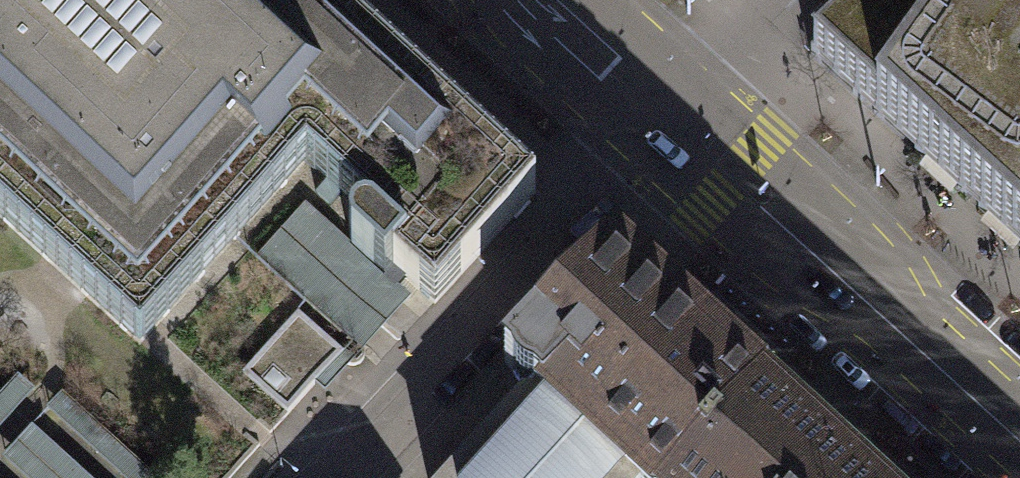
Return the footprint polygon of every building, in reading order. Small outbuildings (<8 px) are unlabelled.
[(140,345),(148,336),(305,162),(365,217),(363,219),(359,219),(356,221),(354,222),(349,229),(349,233),(349,238),(349,242),(385,275),(393,265),(434,303),(535,193),(323,0),(0,0),(0,219),(140,345)] [(1019,247),(1019,0),(870,0),(810,56),(1019,247)] [(766,393),(612,252),(504,364),(513,372),(520,383),(533,391),(453,477),(687,477),(766,393)] [(298,311),(242,372),(287,413),(343,352),(298,311)] [(34,390),(18,375),(0,394),(0,427),(34,390)] [(46,409),(122,477),(157,477),(62,391),(46,409)] [(766,393),(687,477),(859,477),(766,393)] [(1,458),(23,477),(90,477),(32,425),(1,458)]
